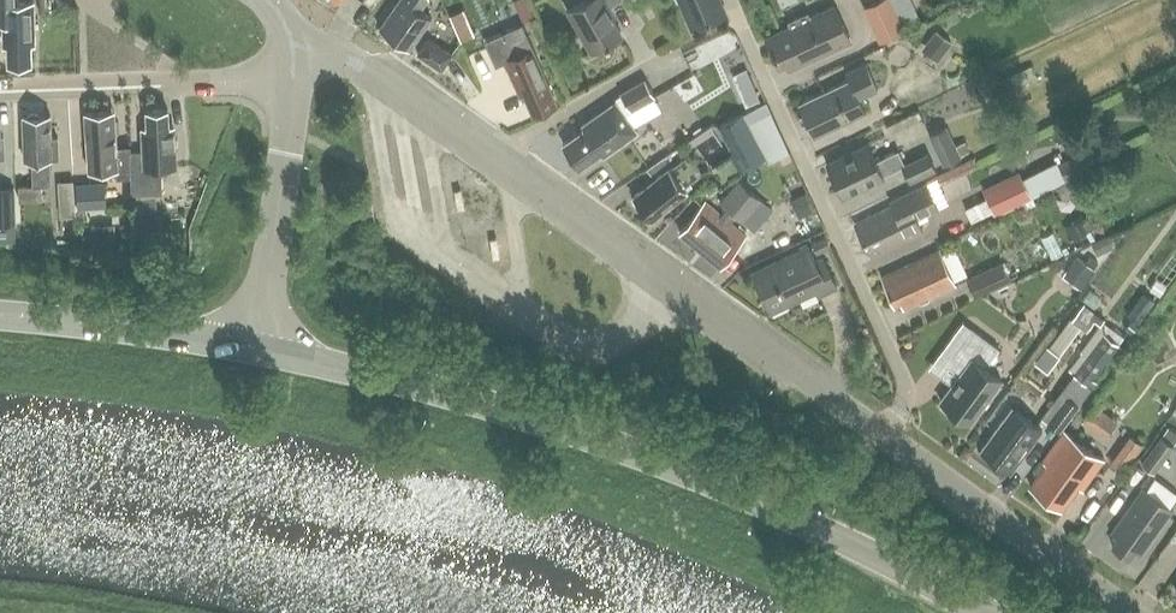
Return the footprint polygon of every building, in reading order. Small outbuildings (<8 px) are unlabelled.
[(14,0),(0,0),(0,21),(3,21),(4,47),(8,47),(9,63),(30,63),(30,45),(34,45),(33,3),(14,3),(14,0)] [(434,0),(399,0),(379,27),(409,48),(431,17),(420,9),(425,2),(430,6),(434,0)] [(586,1),(567,12),(590,52),(621,34),(607,9),(621,0),(586,0),(586,1)] [(725,13),(719,0),(680,0),(689,20),(694,17),(698,25),(725,13)] [(863,7),(878,41),(904,29),(891,0),(879,0),(863,7)] [(789,69),(850,40),(833,6),(809,18),(807,13),(789,22),(792,27),(773,36),(776,42),(770,45),(779,64),(785,61),(789,69)] [(521,25),(486,41),(496,64),(504,61),(512,57),(516,55),(530,49),(532,48),(521,25)] [(936,30),(925,45),(942,57),(953,43),(936,30)] [(442,72),(453,54),(428,38),(417,55),(442,72)] [(558,104),(532,48),(530,49),(516,55),(512,57),(504,61),(520,95),(523,94),(533,116),(558,104)] [(859,97),(878,88),(865,62),(845,72),(848,78),(797,103),(814,137),(866,111),(859,97)] [(1032,65),(1006,77),(1011,89),(1037,77),(1032,65)] [(656,97),(646,79),(623,93),(633,110),(656,97)] [(756,86),(742,92),(748,105),(762,99),(756,86)] [(603,156),(638,131),(617,102),(582,126),(584,129),(565,144),(581,166),(600,153),(603,156)] [(175,138),(175,130),(169,130),(168,109),(146,110),(147,127),(141,128),(142,151),(130,152),(130,163),(130,168),(132,195),(163,193),(161,168),(177,167),(176,148),(178,146),(178,140),(175,138)] [(89,171),(118,169),(116,147),(114,111),(85,113),(89,171)] [(51,186),(50,159),(58,158),(57,138),(51,138),(50,116),(23,117),(24,159),(31,159),(32,185),(18,186),(19,201),(42,200),(41,187),(51,186)] [(748,121),(723,135),(741,168),(766,155),(748,121)] [(962,156),(947,125),(929,134),(944,165),(962,156)] [(909,182),(936,169),(928,153),(905,164),(898,150),(876,161),(868,143),(826,163),(843,198),(884,178),(883,175),(902,166),(909,182)] [(129,146),(116,147),(118,169),(130,168),(130,163),(130,152),(129,146)] [(1089,149),(1059,162),(1067,180),(1096,167),(1089,149)] [(780,156),(784,164),(793,160),(790,152),(780,156)] [(702,172),(690,155),(670,168),(633,197),(651,220),(688,191),(685,188),(702,172)] [(972,158),(954,167),(958,176),(977,167),(972,158)] [(1019,171),(982,190),(996,216),(1032,198),(1024,183),(1019,171)] [(744,223),(762,200),(740,181),(721,204),(727,209),(721,216),(704,203),(682,230),(723,266),(747,237),(731,224),(737,217),(744,223)] [(73,182),(58,182),(59,217),(75,216),(73,182)] [(105,182),(77,183),(78,209),(107,207),(105,182)] [(921,230),(916,219),(939,207),(926,182),(889,200),(891,205),(862,220),(865,225),(857,229),(868,250),(875,246),(878,251),(921,230)] [(1069,182),(1058,188),(1064,200),(1075,194),(1069,182)] [(15,239),(15,221),(16,221),(15,188),(0,189),(0,239),(15,239)] [(805,193),(790,200),(800,218),(815,211),(805,193)] [(1085,216),(1063,227),(1069,240),(1092,229),(1085,216)] [(816,240),(812,242),(817,254),(830,248),(825,236),(816,240)] [(1092,243),(1098,255),(1113,248),(1107,236),(1092,243)] [(820,296),(838,287),(824,257),(816,260),(809,245),(753,272),(771,311),(817,290),(820,296)] [(903,307),(956,283),(940,249),(882,276),(885,283),(883,283),(893,304),(900,301),(903,307)] [(1079,257),(1064,275),(1083,289),(1097,271),(1094,269),(1098,264),(1090,257),(1086,263),(1079,257)] [(1003,261),(968,278),(977,296),(1012,280),(1003,261)] [(1167,285),(1156,279),(1150,289),(1160,295),(1167,285)] [(1090,291),(1083,300),(1095,307),(1101,298),(1090,291)] [(1084,304),(1072,320),(1081,327),(1086,330),(1094,320),(1090,317),(1094,312),(1084,304)] [(1130,318),(1124,327),(1133,333),(1139,324),(1130,318)] [(1070,319),(1049,349),(1059,356),(1081,327),(1072,320),(1070,319)] [(1086,356),(1042,417),(1061,431),(1097,381),(1093,378),(1123,337),(1101,321),(1079,351),(1086,356)] [(999,349),(972,328),(951,356),(966,367),(939,402),(969,424),(1002,381),(985,368),(999,349)] [(1103,395),(1084,421),(1108,438),(1120,421),(1103,409),(1110,400),(1103,395)] [(1011,472),(1042,430),(1011,407),(980,449),(1011,472)] [(1142,464),(1154,472),(1175,440),(1175,434),(1168,428),(1142,464)] [(1082,489),(1104,460),(1064,431),(1042,462),(1046,465),(1031,487),(1062,509),(1078,487),(1082,489)] [(1122,470),(1141,443),(1128,434),(1109,461),(1122,470)] [(1140,556),(1174,510),(1144,488),(1111,534),(1117,538),(1112,546),(1130,559),(1135,552),(1140,556)]
